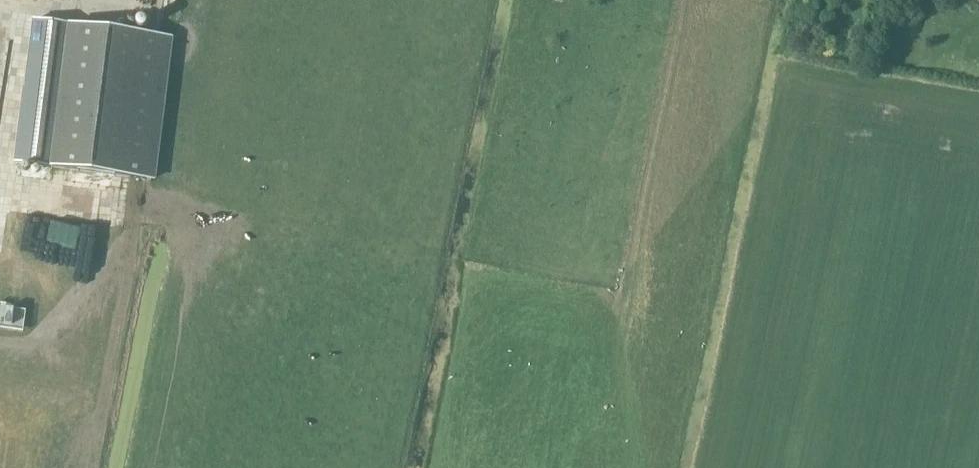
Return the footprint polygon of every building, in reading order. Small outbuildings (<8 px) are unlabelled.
[(32,42),(17,162),(18,162),(49,166),(152,177),(170,36),(67,25),(35,21),(32,42)]
